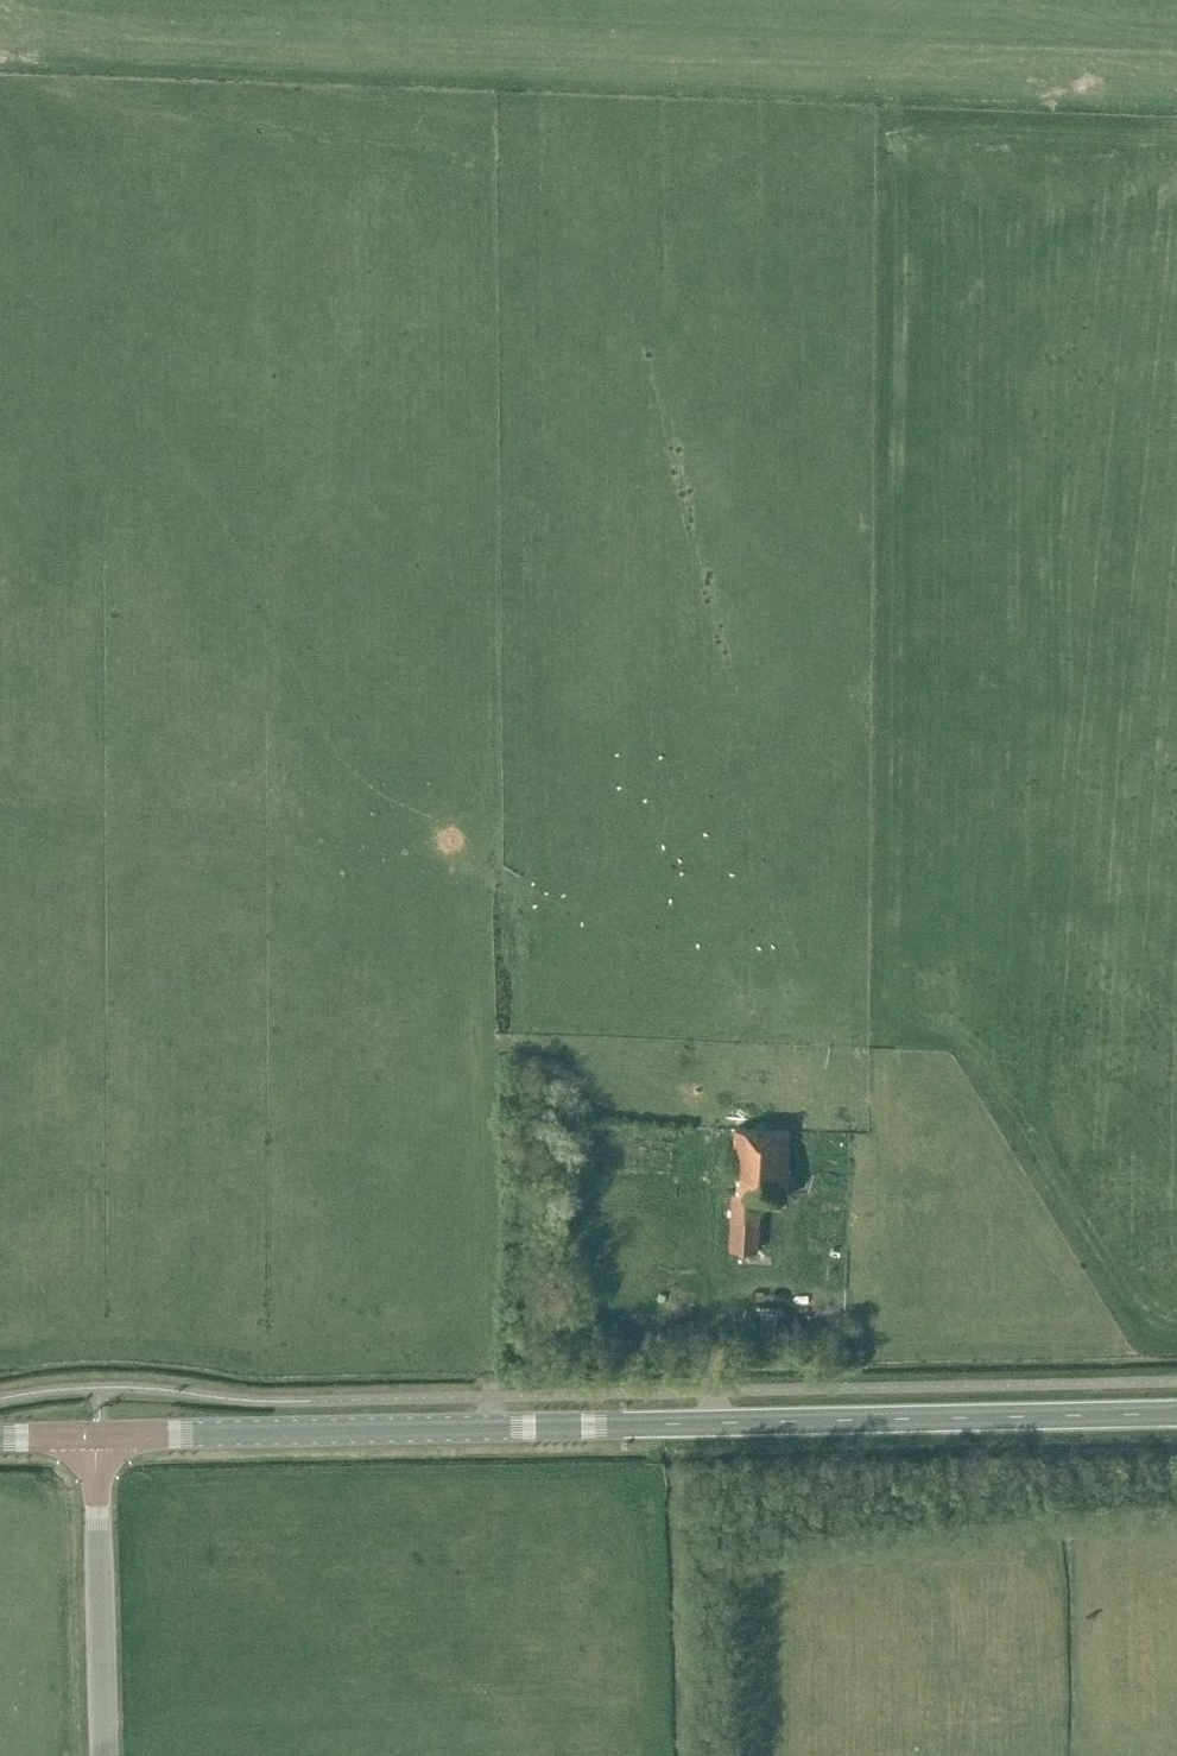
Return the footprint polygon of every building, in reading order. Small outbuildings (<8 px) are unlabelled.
[(787,1194),(789,1130),(734,1128),(733,1176),(737,1176),(736,1192),(732,1192),(730,1249),(758,1250),(760,1193),(787,1194)]
